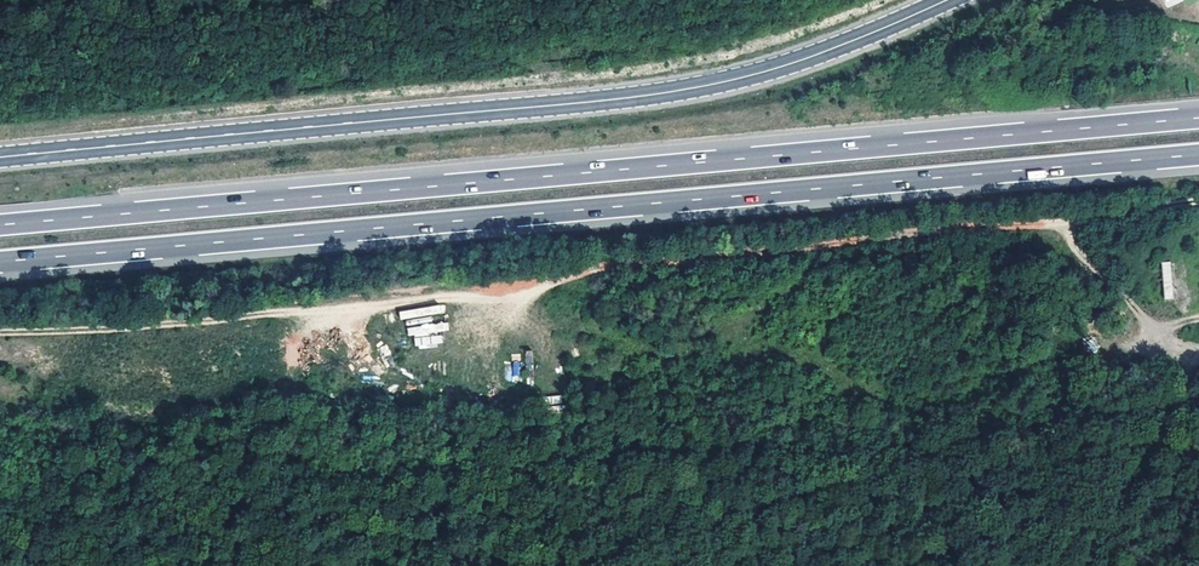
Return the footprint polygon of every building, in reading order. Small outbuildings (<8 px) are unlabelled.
[(1173,299),(1171,261),(1161,261),(1164,300),(1173,299)] [(449,330),(448,321),(431,323),(430,315),(446,313),(444,304),(398,311),(400,321),(405,320),(407,336),(414,335),(415,349),(442,345),(440,331),(449,330)] [(512,376),(520,375),(519,361),(512,361),(512,376)] [(545,404),(561,403),(561,395),(544,396),(545,404)]
